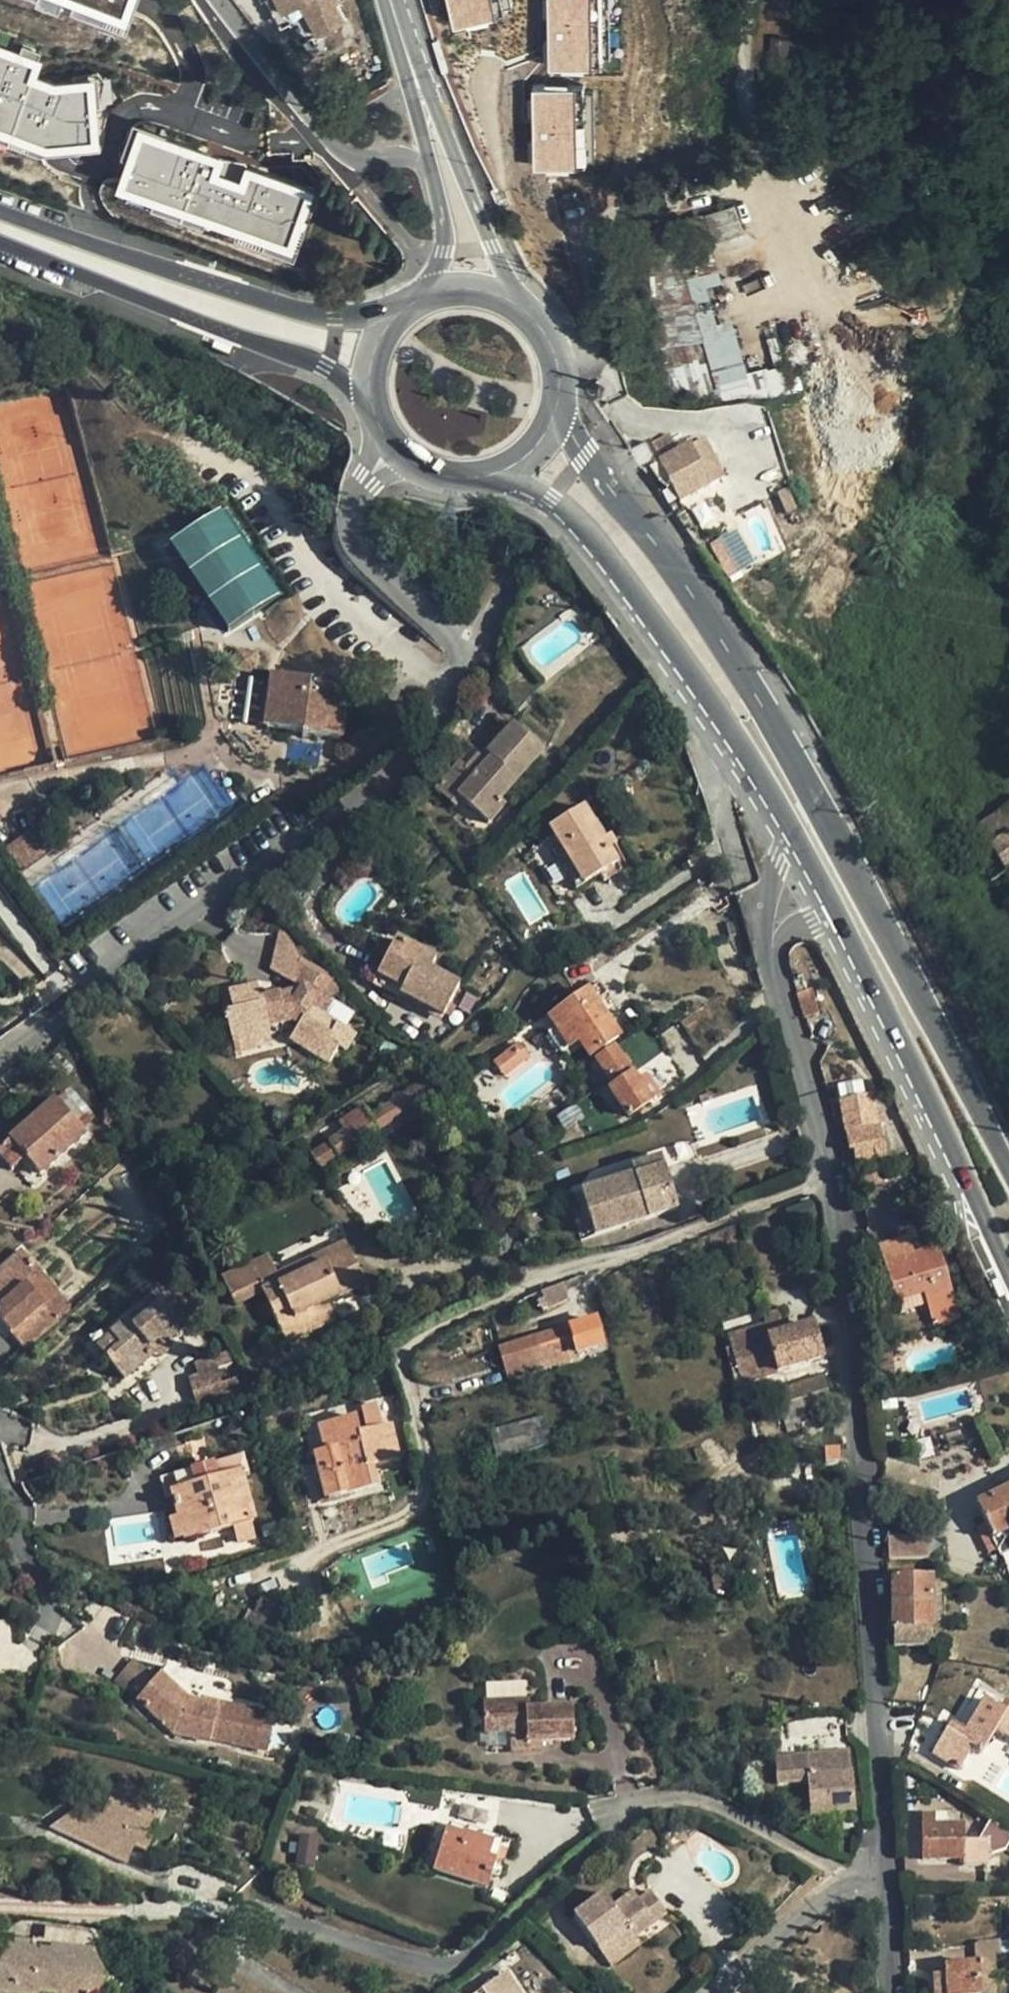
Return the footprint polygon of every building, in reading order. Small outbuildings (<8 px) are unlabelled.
[(348,25),(339,0),(269,0),(276,18),(302,9),(312,38),(348,25)] [(489,0),(444,0),(453,33),(495,22),(489,0)] [(589,0),(546,0),(547,74),(591,73),(589,0)] [(528,90),(532,174),(575,172),(572,88),(528,90)] [(297,252),(314,183),(131,136),(113,205),(297,252)] [(706,216),(713,239),(742,231),(735,208),(706,216)] [(707,228),(693,232),(645,246),(670,396),(689,400),(735,383),(735,379),(732,369),(745,365),(719,268),(716,267),(710,245),(712,243),(707,228)] [(647,442),(629,449),(642,468),(644,471),(661,463),(660,459),(649,440),(647,442)] [(698,442),(690,447),(709,483),(716,479),(698,442)] [(689,444),(660,459),(661,463),(667,475),(674,487),(680,500),(709,485),(709,483),(690,447),(689,444)] [(668,489),(674,487),(667,475),(662,479),(668,489)] [(224,502),(169,537),(226,628),(281,593),(224,502)] [(698,503),(690,507),(697,521),(704,517),(698,503)] [(726,511),(718,515),(724,529),(732,526),(726,511)] [(272,674),(266,726),(342,736),(348,683),(273,672),(272,674)] [(457,795),(461,799),(488,821),(505,803),(499,798),(542,748),(513,722),(486,752),(490,756),(486,761),(478,754),(467,767),(464,769),(473,777),(457,795)] [(455,806),(461,799),(457,795),(473,777),(464,769),(467,767),(460,761),(436,789),(455,806)] [(610,848),(603,838),(583,806),(550,826),(562,847),(584,882),(599,873),(603,879),(622,867),(610,848)] [(1008,807),(979,825),(988,840),(1008,829),(1008,807)] [(64,840),(47,817),(5,846),(24,870),(64,840)] [(1008,869),(1008,829),(988,840),(974,850),(990,879),(1008,869)] [(610,834),(603,838),(610,848),(616,844),(610,834)] [(577,887),(584,882),(562,847),(554,852),(577,887)] [(990,879),(996,889),(1008,881),(1008,869),(990,879)] [(431,955),(421,950),(396,938),(374,982),(443,1018),(459,985),(431,970),(437,958),(431,955)] [(425,942),(421,950),(431,955),(435,947),(425,942)] [(792,973),(798,993),(809,989),(803,970),(792,973)] [(241,1030),(244,1039),(259,1034),(271,1032),(269,1025),(293,1019),(299,1022),(290,1037),(328,1061),(338,1046),(345,1049),(355,1033),(310,1006),(319,994),(303,984),(294,1000),(282,1002),(278,992),(261,997),(258,986),(228,993),(232,1011),(225,1012),(230,1033),(241,1030)] [(550,1017),(563,1036),(571,1032),(588,1058),(620,1036),(597,1001),(606,995),(599,984),(593,989),(590,990),(550,1017)] [(798,993),(805,1016),(819,1012),(812,989),(809,989),(798,993)] [(568,1044),(555,1026),(547,1031),(560,1050),(568,1044)] [(585,1060),(588,1058),(571,1032),(563,1036),(581,1062),(585,1060)] [(263,1047),(259,1034),(244,1039),(232,1042),(236,1053),(263,1047)] [(517,1042),(492,1058),(501,1071),(526,1056),(517,1042)] [(596,1060),(605,1071),(613,1084),(609,1087),(628,1115),(650,1100),(615,1048),(596,1060)] [(597,1076),(605,1071),(596,1060),(590,1064),(597,1076)] [(320,1167),(432,1095),(422,1081),(370,1116),(364,1107),(341,1121),(346,1131),(313,1153),(320,1167)] [(840,1086),(842,1100),(852,1098),(850,1085),(840,1086)] [(68,1087),(55,1099),(82,1128),(95,1117),(68,1087)] [(874,1095),(852,1098),(842,1100),(839,1100),(849,1152),(854,1151),(858,1171),(888,1165),(881,1124),(886,1124),(884,1115),(878,1116),(874,1095)] [(9,1141),(25,1158),(40,1175),(86,1133),(82,1128),(55,1099),(9,1141)] [(25,1158),(9,1141),(0,1148),(0,1156),(12,1170),(25,1158)] [(632,1165),(635,1174),(664,1166),(661,1156),(632,1165)] [(635,1174),(582,1191),(596,1233),(677,1208),(664,1166),(635,1174)] [(875,1176),(865,1178),(867,1187),(878,1184),(875,1176)] [(917,1265),(914,1253),(908,1235),(880,1243),(897,1299),(924,1292),(928,1299),(951,1291),(941,1259),(917,1265)] [(345,1241),(277,1273),(282,1282),(349,1250),(345,1241)] [(938,1247),(914,1253),(917,1265),(941,1259),(938,1247)] [(303,1313),(329,1302),(365,1284),(349,1250),(282,1282),(265,1290),(263,1291),(278,1324),(286,1341),(289,1341),(311,1331),(303,1313)] [(50,1282),(23,1251),(0,1271),(0,1315),(50,1282)] [(268,1255),(251,1262),(265,1290),(282,1282),(277,1273),(268,1255)] [(0,1315),(0,1319),(27,1350),(74,1308),(50,1282),(0,1315)] [(564,1283),(543,1292),(551,1308),(570,1300),(564,1283)] [(163,1347),(165,1345),(186,1327),(157,1293),(95,1346),(125,1379),(155,1353),(157,1351),(154,1347),(160,1342),(163,1347)] [(342,1331),(329,1302),(303,1313),(311,1331),(315,1329),(321,1341),(342,1331)] [(822,1374),(824,1373),(820,1358),(821,1358),(813,1324),(789,1331),(783,1311),(762,1318),(764,1325),(729,1335),(747,1400),(775,1390),(822,1374)] [(576,1355),(604,1346),(596,1319),(500,1348),(508,1378),(576,1358),(576,1355)] [(271,1348),(286,1341),(278,1324),(263,1330),(271,1348)] [(170,1351),(165,1345),(163,1347),(160,1342),(154,1347),(157,1351),(155,1353),(161,1359),(170,1351)] [(197,1364),(200,1375),(220,1370),(219,1367),(231,1362),(229,1353),(197,1364)] [(220,1370),(200,1375),(190,1379),(199,1406),(241,1392),(236,1377),(223,1382),(220,1370)] [(325,1498),(377,1485),(374,1466),(401,1459),(392,1425),(381,1428),(376,1407),(366,1409),(371,1431),(357,1433),(354,1418),(319,1428),(325,1454),(314,1456),(325,1498)] [(552,1443),(545,1415),(489,1431),(496,1458),(552,1443)] [(825,1467),(840,1466),(838,1453),(823,1454),(825,1467)] [(190,1471),(194,1486),(219,1479),(214,1464),(190,1471)] [(172,1493),(179,1517),(185,1537),(185,1539),(233,1525),(238,1544),(255,1539),(250,1521),(254,1519),(241,1472),(219,1479),(194,1486),(172,1493)] [(978,1503),(987,1523),(978,1527),(990,1551),(999,1547),(1002,1554),(1008,1551),(1008,1488),(978,1503)] [(174,1541),(185,1537),(179,1517),(169,1520),(174,1541)] [(914,1538),(889,1539),(890,1557),(915,1557),(914,1538)] [(739,1565),(717,1569),(720,1581),(741,1577),(739,1565)] [(894,1645),(933,1646),(933,1578),(893,1579),(893,1618),(888,1619),(888,1629),(894,1629),(894,1645)] [(295,1616),(262,1598),(245,1629),(282,1643),(295,1616)] [(941,1646),(941,1660),(955,1660),(955,1645),(941,1645),(941,1646)] [(114,1680),(134,1697),(154,1673),(133,1656),(114,1680)] [(265,1714),(219,1704),(218,1708),(207,1705),(207,1704),(187,1699),(160,1675),(137,1700),(175,1733),(210,1741),(211,1739),(268,1751),(273,1732),(262,1729),(265,1714)] [(530,1700),(503,1697),(489,1696),(488,1727),(515,1731),(513,1748),(530,1750),(531,1741),(541,1742),(578,1747),(581,1714),(534,1708),(535,1701),(530,1700)] [(208,1699),(207,1704),(207,1705),(218,1708),(219,1704),(220,1701),(208,1699)] [(1002,1710),(999,1715),(993,1711),(996,1706),(985,1700),(965,1731),(952,1723),(934,1753),(958,1769),(972,1746),(983,1752),(997,1731),(1008,1738),(1008,1706),(1005,1704),(1002,1710)] [(1002,1710),(996,1706),(993,1711),(999,1715),(1002,1710)] [(841,1711),(785,1717),(788,1746),(845,1741),(841,1711)] [(541,1742),(531,1741),(530,1750),(540,1751),(541,1742)] [(848,1753),(807,1756),(811,1814),(854,1810),(851,1772),(849,1772),(848,1753)] [(150,1813),(119,1799),(115,1810),(108,1806),(100,1823),(78,1814),(65,1841),(121,1866),(129,1846),(132,1838),(145,1844),(154,1826),(146,1822),(150,1813)] [(65,1841),(78,1814),(72,1812),(47,1834),(65,1841)] [(908,1857),(920,1856),(919,1813),(907,1814),(908,1857)] [(936,1814),(924,1814),(926,1860),(964,1859),(965,1866),(986,1865),(986,1840),(964,1840),(963,1822),(937,1822),(936,1814)] [(434,1869),(487,1887),(492,1873),(501,1876),(509,1849),(447,1829),(434,1869)] [(298,1833),(296,1864),(314,1865),(316,1834),(298,1833)] [(145,1844),(132,1838),(129,1846),(141,1852),(145,1844)] [(634,1891),(614,1906),(617,1910),(637,1897),(634,1891)] [(617,1910),(614,1906),(606,1894),(577,1914),(601,1946),(614,1936),(628,1927),(636,1939),(668,1916),(652,1893),(640,1900),(637,1897),(617,1910)] [(622,1949),(636,1939),(628,1927),(614,1936),(622,1949)] [(0,1943),(0,1992),(98,1992),(96,1982),(102,1979),(96,1953),(56,1949),(54,1958),(48,1957),(49,1953),(31,1949),(32,1945),(2,1940),(0,1943)] [(975,1948),(975,1966),(996,1964),(1002,1964),(1001,1942),(979,1943),(975,1948)] [(56,1949),(32,1945),(31,1949),(49,1953),(48,1957),(54,1958),(56,1949)] [(945,1967),(946,1992),(981,1992),(981,1990),(996,1990),(996,1964),(975,1966),(945,1967)] [(945,1967),(934,1967),(935,1992),(946,1992),(945,1967)] [(102,1979),(96,1982),(98,1992),(104,1989),(102,1979)]
